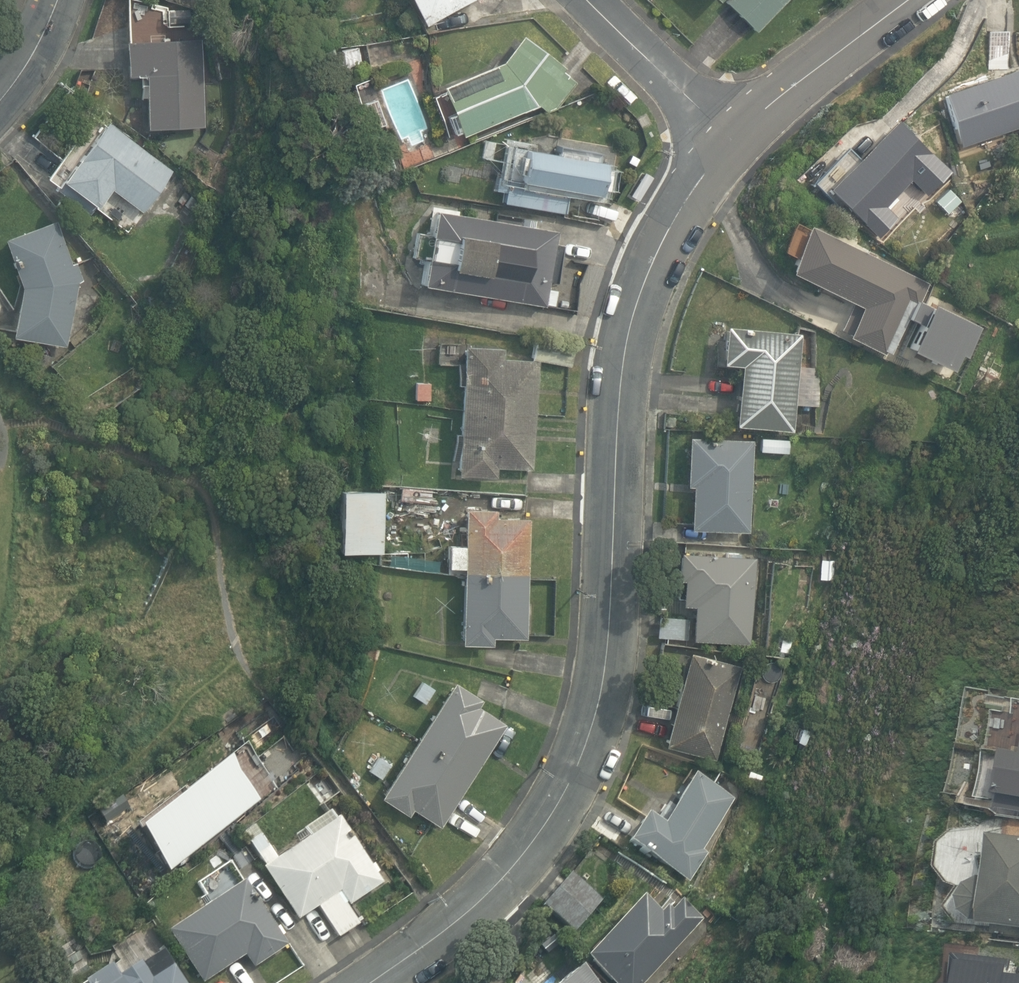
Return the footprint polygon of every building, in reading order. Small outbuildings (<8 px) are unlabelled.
[(423,25),(439,17),(443,23),(457,16),(453,10),(472,0),(410,0),(423,25)] [(755,32),(787,0),(726,0),(724,2),(755,32)] [(986,31),(987,69),(1008,68),(1008,30),(986,31)] [(459,132),(461,135),(538,104),(546,111),(555,107),(575,81),(561,71),(565,66),(522,35),(503,62),(442,86),(451,113),(446,115),(455,133),(459,132)] [(146,83),(147,128),(204,127),(202,38),(125,40),(126,75),(139,75),(140,83),(146,83)] [(960,145),(1018,125),(1018,79),(1015,67),(941,92),(960,145)] [(104,125),(91,116),(45,179),(57,187),(55,190),(90,216),(110,189),(142,213),(173,171),(106,122),(104,125)] [(826,189),(865,225),(932,155),(893,118),(826,189)] [(502,204),(563,214),(566,190),(602,196),(607,164),(597,162),(598,155),(558,148),(557,155),(511,148),(502,204)] [(934,199),(948,212),(959,200),(945,187),(934,199)] [(420,284),(543,306),(556,231),(434,209),(420,284)] [(11,335),(65,345),(76,282),(75,279),(81,277),(74,259),(69,261),(54,219),(3,237),(20,285),(11,335)] [(844,335),(882,354),(908,303),(916,307),(920,300),(928,283),(817,228),(795,272),(860,304),(844,335)] [(920,300),(916,307),(910,320),(918,324),(906,347),(954,371),(962,353),(968,355),(983,325),(936,302),(933,307),(920,300)] [(733,425),(792,430),(795,402),(818,404),(822,368),(798,366),(802,333),(724,326),(720,363),(739,365),(733,425)] [(456,474),(495,476),(496,466),(530,469),(538,360),(503,358),(503,347),(465,344),(456,474)] [(976,389),(992,397),(1001,380),(985,372),(976,389)] [(416,399),(430,399),(430,382),(416,382),(416,399)] [(689,528),(748,531),(753,439),(687,436),(685,485),(691,485),(689,528)] [(758,451),(787,453),(788,439),(759,437),(758,451)] [(431,503),(432,489),(400,487),(399,501),(431,503)] [(340,552),(383,553),(384,491),(341,491),(340,552)] [(461,643),(492,644),(492,636),(525,637),(529,519),(495,518),(495,508),(465,507),(461,643)] [(460,545),(447,544),(446,566),(459,567),(460,545)] [(658,636),(748,643),(756,557),(680,551),(678,579),(684,580),(682,605),(694,606),(693,619),(659,616),(658,636)] [(782,633),(778,652),(795,655),(798,635),(782,633)] [(662,744),(714,758),(740,665),(688,651),(662,744)] [(412,808),(440,826),(445,818),(505,725),(477,707),(482,700),(453,681),(379,795),(408,814),(412,808)] [(422,683),(415,696),(425,701),(432,688),(422,683)] [(134,826),(168,868),(273,783),(240,742),(134,826)] [(1017,754),(1009,804),(1018,806),(1018,755),(1017,754)] [(370,770),(382,777),(390,764),(378,756),(370,770)] [(626,841),(690,881),(707,853),(702,850),(734,799),(692,772),(661,823),(643,813),(626,841)] [(317,908),(337,939),(359,924),(347,906),(382,883),(376,873),(378,872),(372,864),(370,865),(337,816),(334,818),(329,811),(301,829),(307,837),(276,857),(260,834),(245,843),(297,921),(317,908)] [(996,831),(986,874),(978,876),(969,881),(964,892),(966,905),(973,915),(987,922),(1018,926),(1018,834),(996,831)] [(541,905),(573,932),(600,900),(568,873),(541,905)] [(233,982),(262,982),(252,966),(288,944),(282,935),(284,934),(278,924),(275,926),(245,880),(184,918),(179,910),(163,920),(203,982),(224,969),(233,982)] [(611,982),(643,982),(702,920),(680,899),(669,911),(665,906),(658,913),(640,896),(583,957),(611,982)] [(162,947),(119,975),(111,963),(83,980),(84,982),(185,982),(162,947)] [(1012,973),(1013,964),(964,957),(961,982),(1018,982),(1018,974),(1012,973)] [(579,965),(558,982),(594,982),(579,965)]
